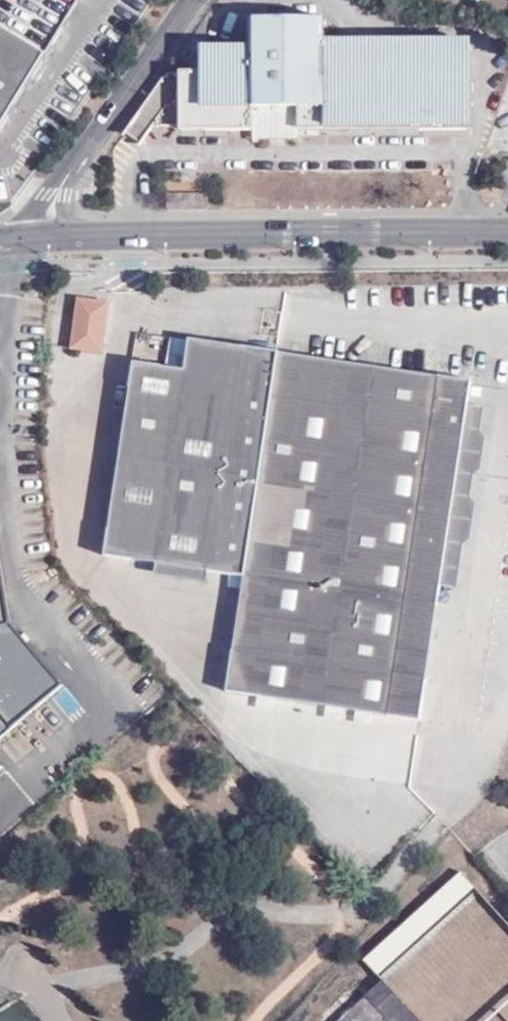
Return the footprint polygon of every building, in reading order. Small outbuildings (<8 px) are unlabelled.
[(46,55),(80,0),(0,0),(0,129),(46,55)] [(129,127),(145,137),(153,126),(181,126),(180,130),(252,130),(252,108),(299,108),(299,134),(420,134),(420,132),(470,132),(470,39),(323,39),(324,20),(307,20),(270,20),(249,20),(249,48),(223,48),(220,53),(215,48),(201,48),(201,72),(164,71),(129,127)] [(299,140),(299,134),(299,108),(252,108),(252,130),(252,134),(252,140),(299,140)] [(129,127),(126,132),(141,143),(145,137),(129,127)] [(111,301),(75,294),(72,349),(104,352),(111,301)] [(421,721),(440,585),(444,556),(456,547),(458,536),(452,535),(457,496),(454,495),(459,465),(463,464),(468,438),(464,428),(467,404),(470,381),(290,355),(189,340),(185,370),(132,364),(106,557),(157,563),(211,572),(245,577),(229,691),(421,721)] [(444,556),(440,585),(454,587),(461,541),(468,537),(474,500),(470,496),(472,471),(480,468),(484,436),(480,429),(482,405),(467,404),(464,428),(468,438),(463,464),(459,465),(454,495),(457,496),(452,535),(458,536),(456,547),(444,556)] [(209,585),(211,572),(157,563),(156,577),(209,585)] [(12,728),(58,683),(5,623),(0,593),(0,714),(12,728)] [(12,728),(0,714),(0,737),(12,728)] [(459,872),(362,959),(378,977),(475,890),(459,872)] [(383,981),(365,997),(387,1020),(419,1020),(383,981)] [(365,997),(338,1020),(387,1020),(365,997)]
